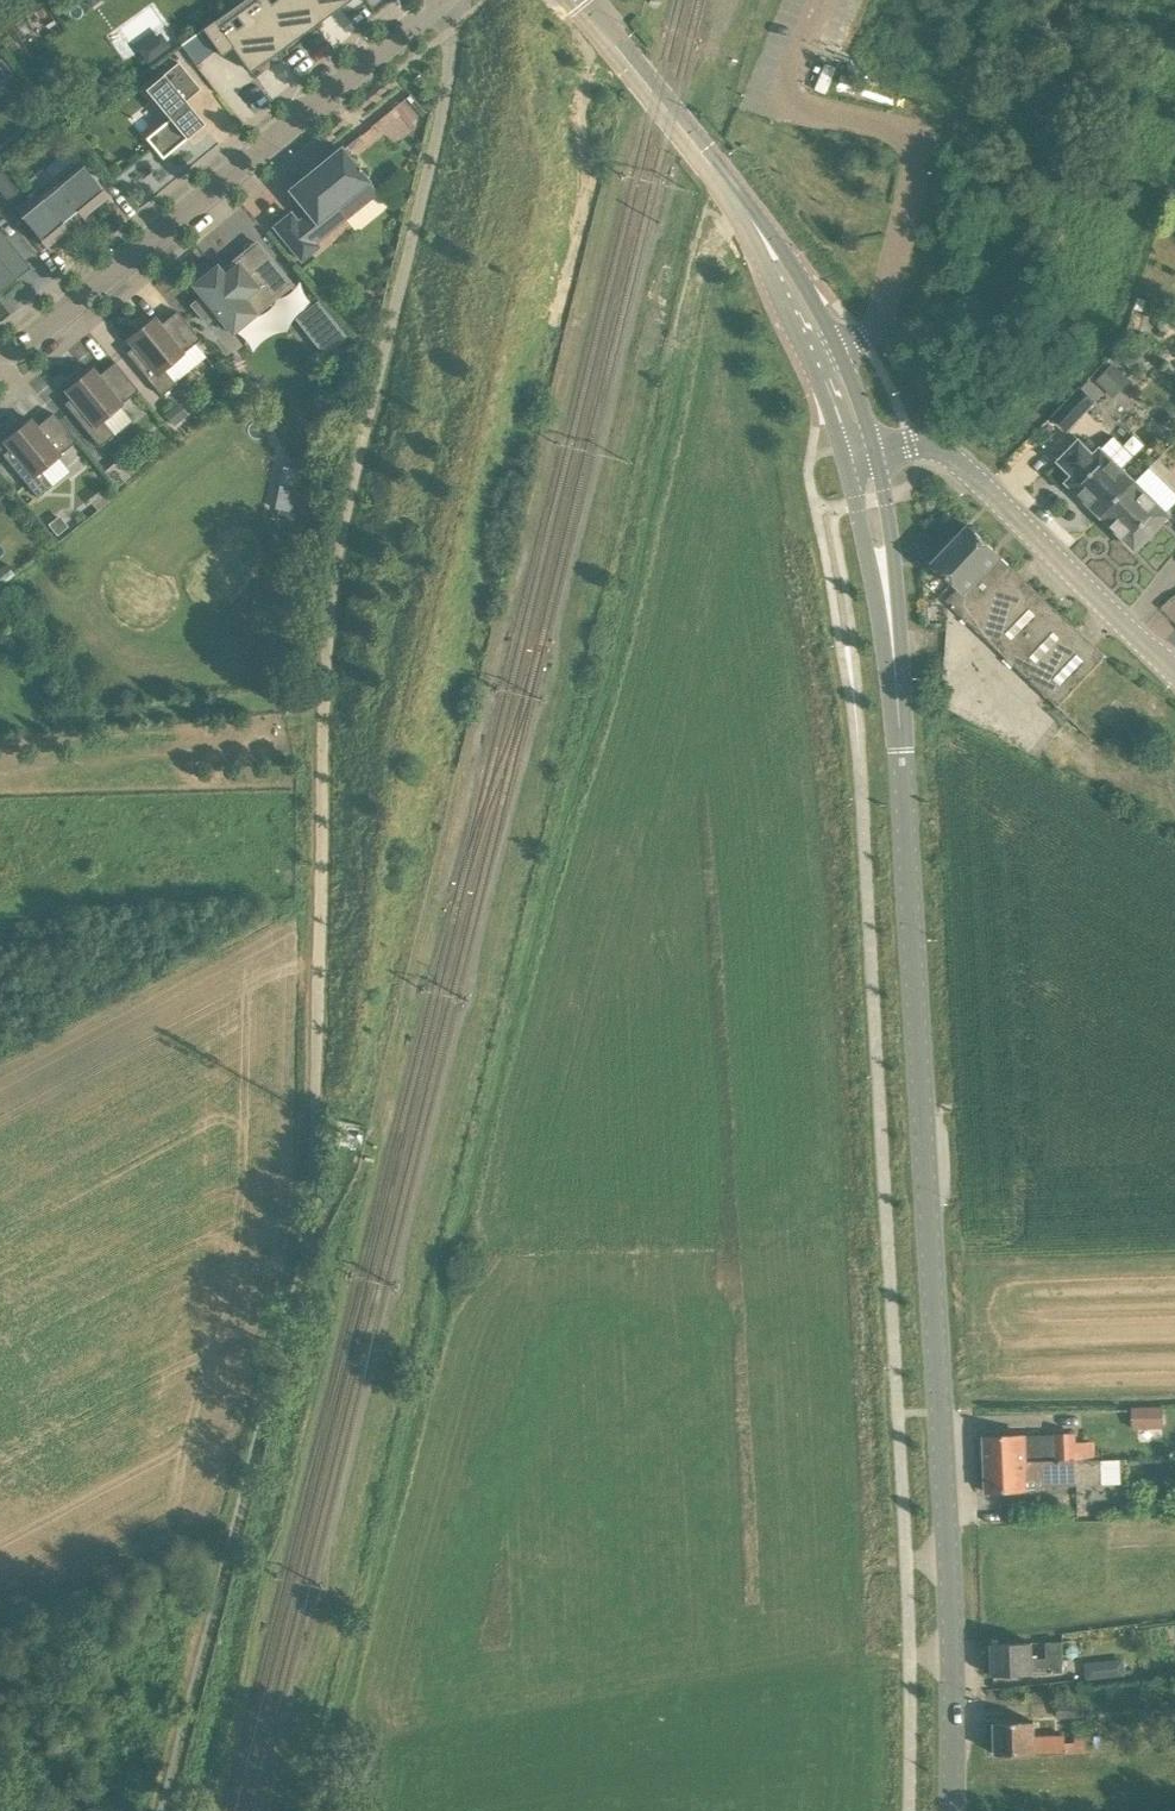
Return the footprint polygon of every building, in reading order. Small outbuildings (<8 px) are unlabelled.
[(220,32),(248,71),(345,0),(264,0),(220,32)] [(1,59),(0,60),(0,82),(2,84),(13,75),(1,59)] [(204,125),(185,103),(200,90),(178,64),(145,91),(169,120),(146,140),(162,160),(204,125)] [(315,244),(345,219),(336,208),(368,183),(341,149),(289,191),(308,215),(298,223),(291,214),(274,228),(301,261),(318,248),(315,244)] [(46,248),(67,231),(82,219),(83,217),(107,197),(98,186),(96,180),(91,177),(81,165),(57,185),(53,181),(16,211),(46,248)] [(0,171),(0,192),(8,201),(23,188),(6,167),(0,171)] [(2,293),(31,269),(0,232),(0,291),(2,293)] [(224,277),(216,268),(212,272),(208,267),(194,278),(198,283),(193,287),(202,298),(192,306),(206,323),(216,315),(227,328),(249,310),(254,316),(291,286),(269,259),(255,271),(245,259),(230,271),(230,272),(224,277)] [(1147,300),(1138,298),(1135,309),(1144,311),(1147,300)] [(344,338),(318,304),(297,320),(324,354),(344,338)] [(164,370),(200,341),(177,312),(160,326),(154,318),(147,324),(145,322),(132,332),(134,335),(127,340),(133,348),(126,354),(161,396),(176,385),(164,370)] [(1145,341),(1124,361),(1131,368),(1151,348),(1145,341)] [(102,421),(138,391),(115,363),(98,377),(92,369),(85,375),(83,373),(70,383),(72,386),(65,391),(71,399),(64,404),(99,446),(114,435),(102,421)] [(1113,364),(1097,381),(1111,395),(1127,378),(1113,364)] [(1058,424),(1066,432),(1103,393),(1095,385),(1058,424)] [(178,403),(165,415),(175,426),(188,415),(178,403)] [(41,473),(77,443),(53,414),(36,428),(30,420),(23,426),(21,424),(8,434),(10,437),(3,442),(9,450),(2,456),(38,498),(52,486),(41,473)] [(1069,485),(1104,518),(1136,484),(1123,470),(1135,458),(1115,438),(1096,457),(1081,443),(1061,464),(1076,478),(1069,485)] [(116,461),(105,471),(118,486),(129,477),(116,461)] [(1104,518),(1137,551),(1171,517),(1167,513),(1174,505),(1174,501),(1158,485),(1148,495),(1136,484),(1104,518)] [(59,516),(49,525),(57,535),(68,526),(59,516)] [(948,603),(1003,655),(1058,708),(1107,657),(1001,558),(970,528),(935,565),(959,589),(948,603)] [(1174,549),(1174,539),(1164,532),(1147,562),(1162,571),(1174,549)] [(1166,1403),(1134,1404),(1135,1426),(1167,1424),(1166,1403)] [(1097,1460),(1096,1442),(1079,1442),(1079,1434),(983,1438),(985,1462),(1028,1461),(1097,1460)] [(1042,1492),(1042,1489),(1102,1486),(1102,1460),(1097,1460),(1028,1461),(985,1462),(986,1494),(1027,1492),(1042,1492)] [(1034,1672),(1065,1671),(1065,1654),(1082,1654),(1082,1641),(1048,1642),(1048,1655),(1033,1655),(1032,1643),(992,1645),(994,1677),(1034,1675),(1034,1672)] [(1086,1680),(1102,1679),(1101,1668),(1094,1662),(1084,1663),(1086,1680)] [(1082,1717),(1081,1702),(1056,1703),(1057,1718),(1082,1717)] [(997,1722),(997,1754),(1092,1754),(1092,1722),(1076,1722),(1076,1743),(1064,1743),(1064,1736),(1036,1736),(1036,1722),(997,1722)]
